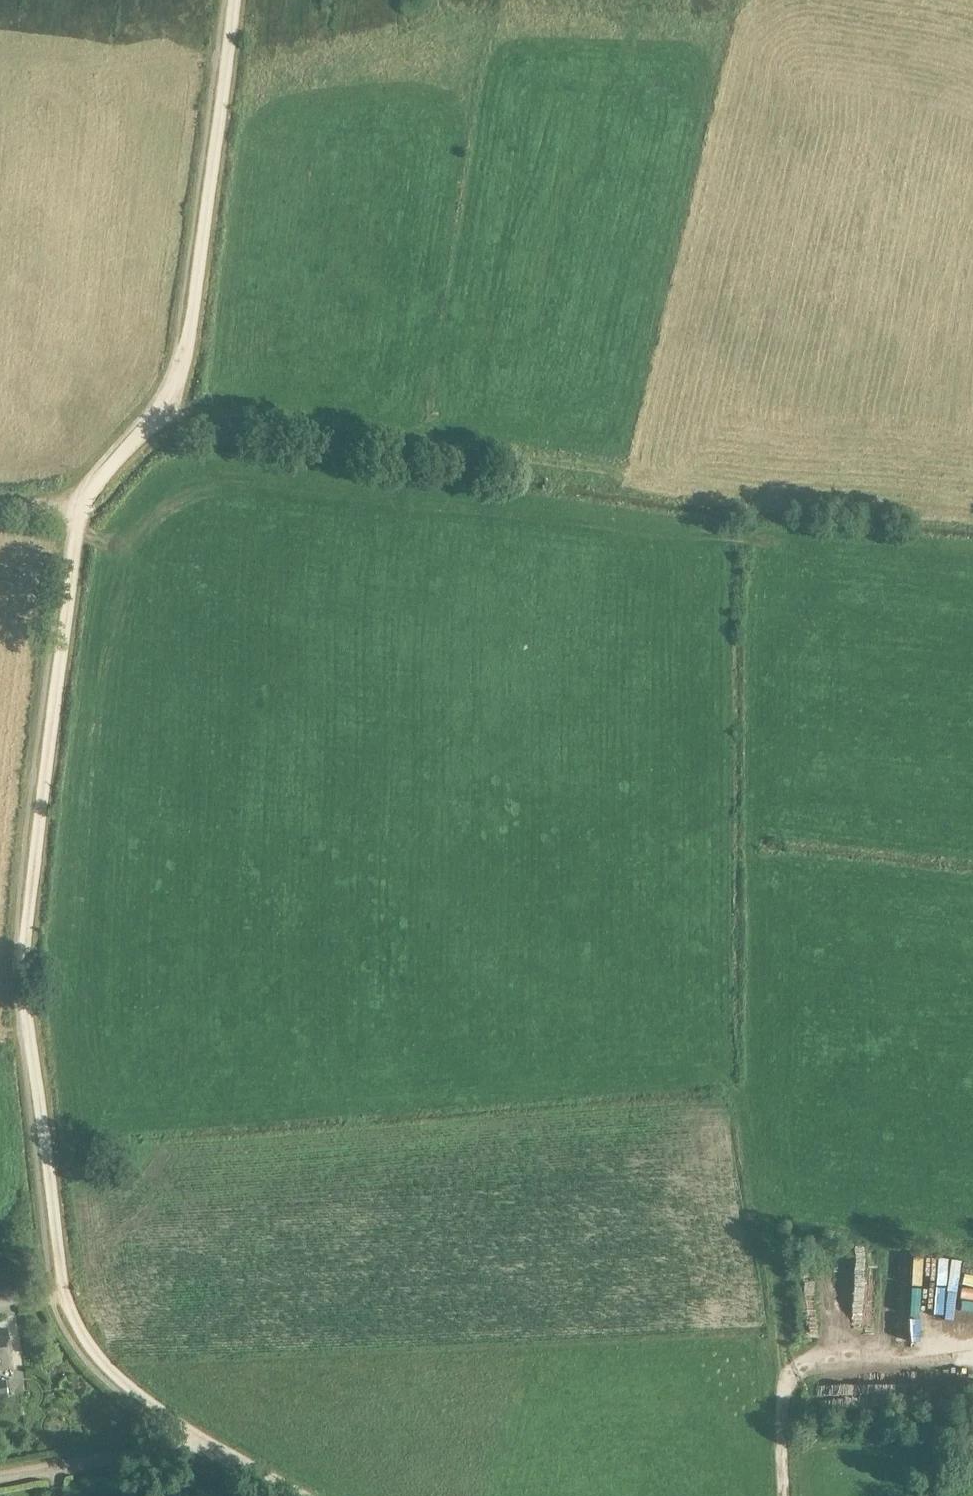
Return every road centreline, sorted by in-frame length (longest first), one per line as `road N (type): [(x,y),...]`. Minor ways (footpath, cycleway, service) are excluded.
road 1 (track): [(295,1495),(194,1442),(96,1357),(62,1297),(22,964),(81,511)]
road 2 (track): [(81,511),(171,405),(244,0)]
road 3 (unclassified): [(194,1442),(0,1479)]
road 4 (track): [(864,1361),(820,1365),(791,1379),(781,1396),(787,1495)]

